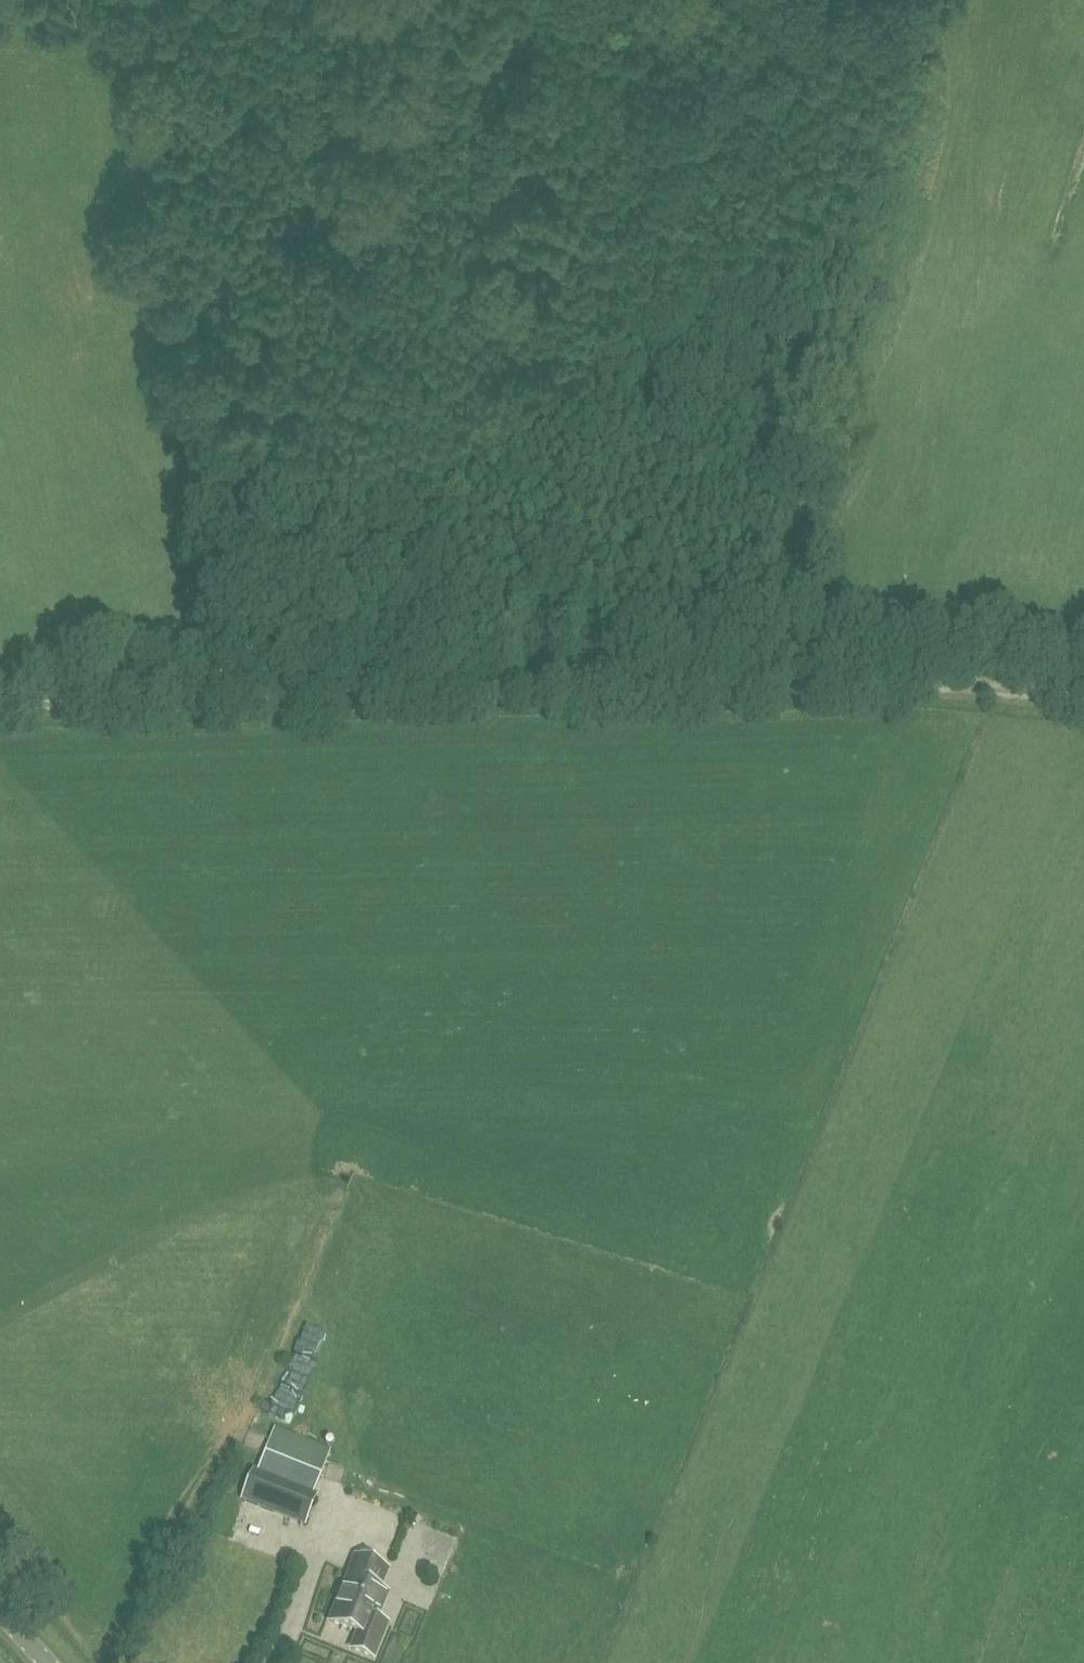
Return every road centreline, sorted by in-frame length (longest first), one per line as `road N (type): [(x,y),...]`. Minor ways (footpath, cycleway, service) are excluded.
road 1 (track): [(0,702),(927,683),(1083,702)]

